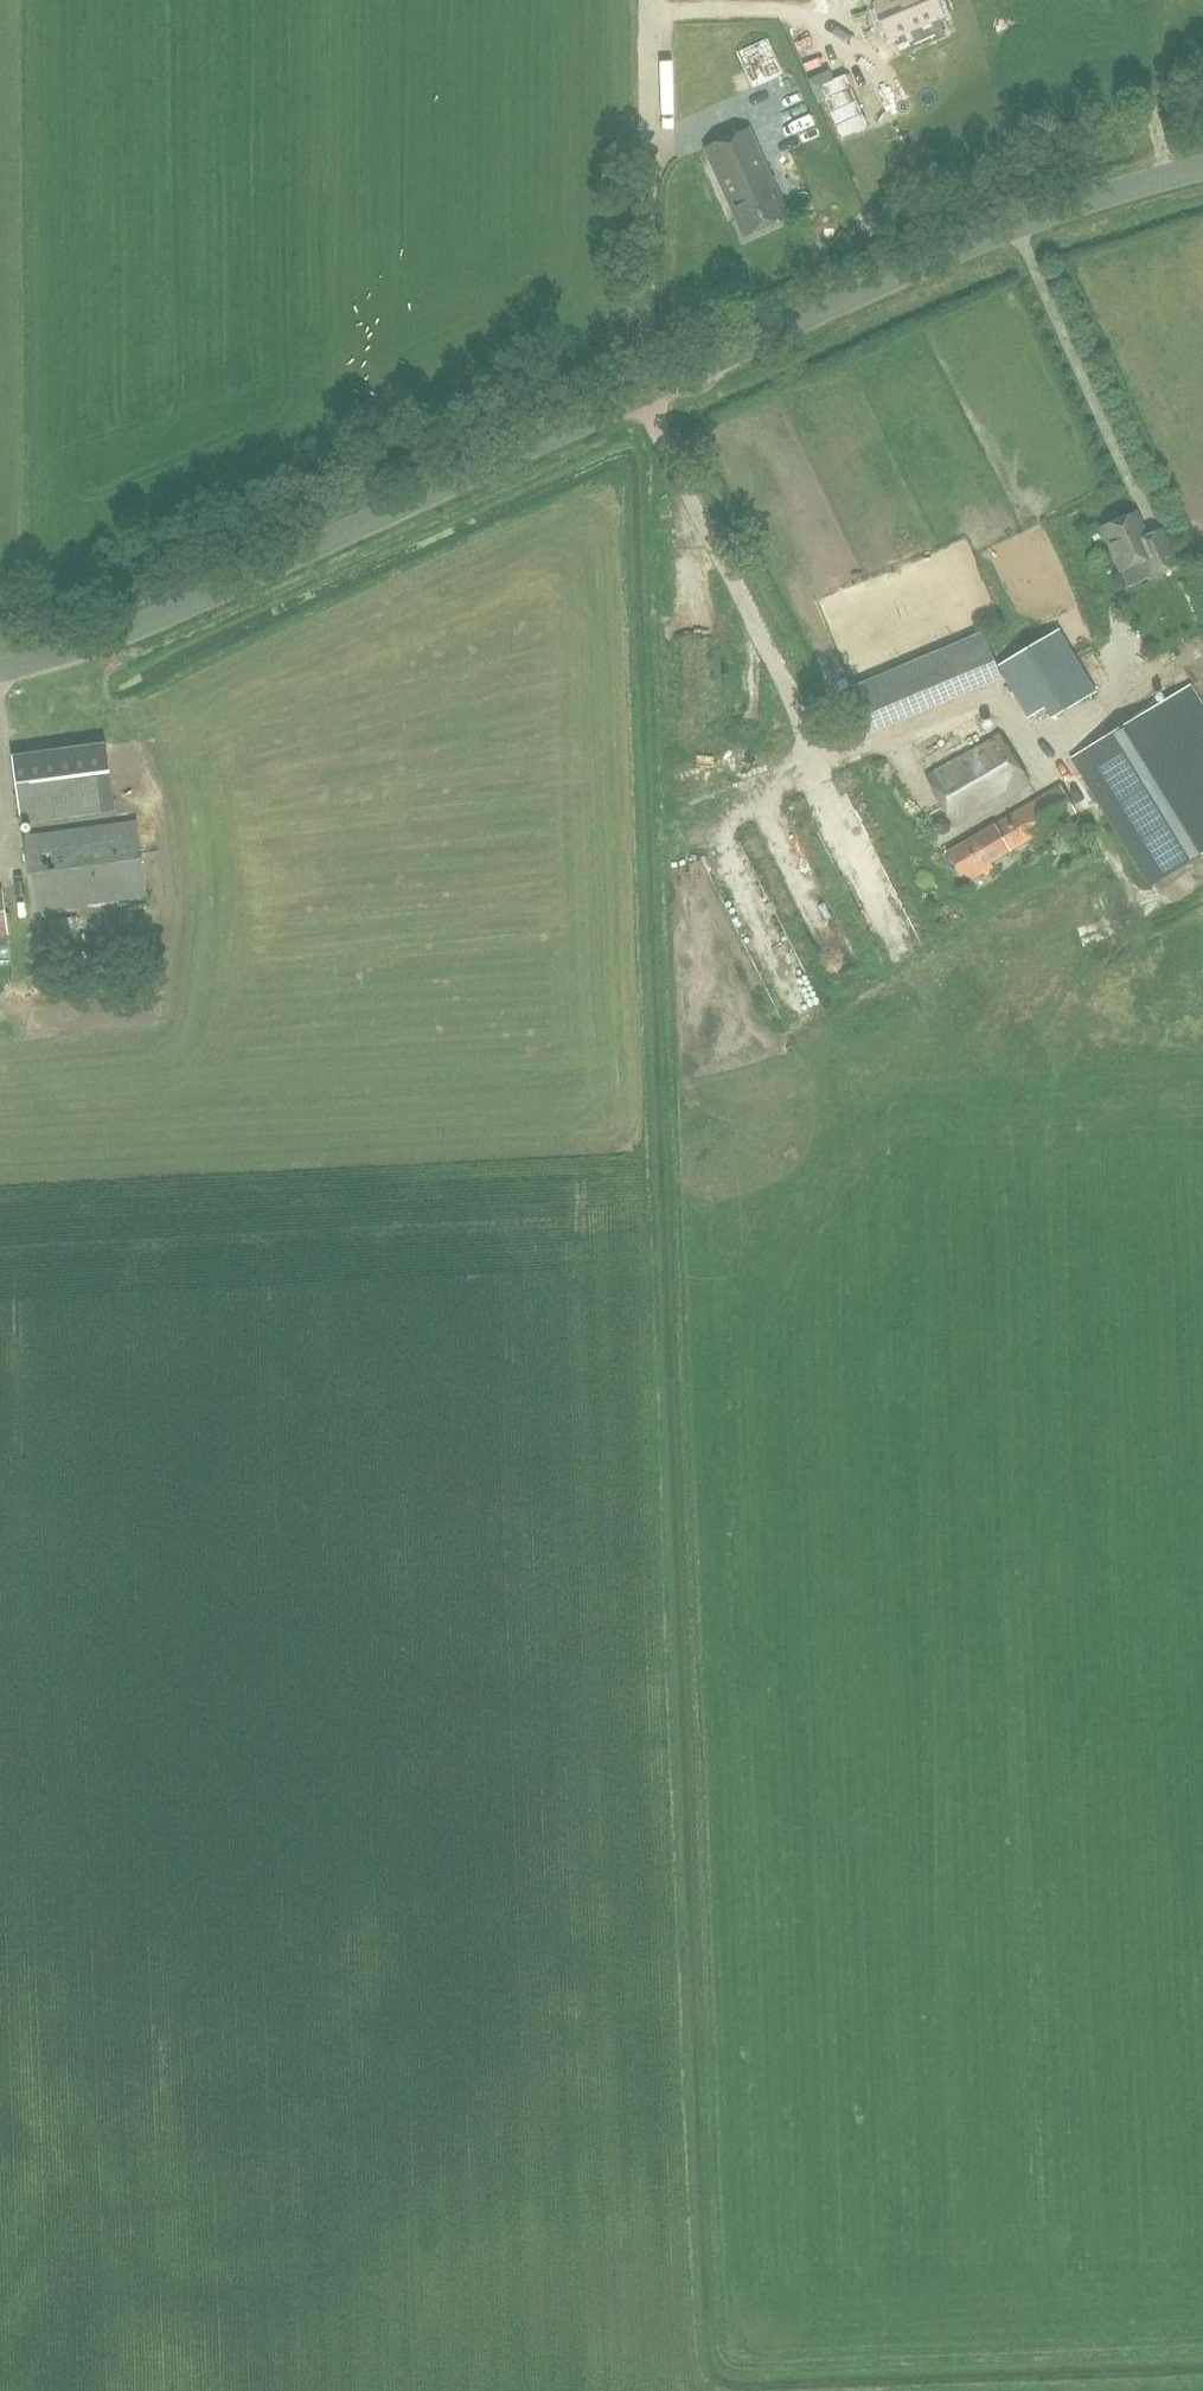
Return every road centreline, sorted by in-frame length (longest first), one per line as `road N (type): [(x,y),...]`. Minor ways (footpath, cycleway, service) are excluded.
road 1 (unclassified): [(1202,171),(1016,226),(250,583),(0,676)]

